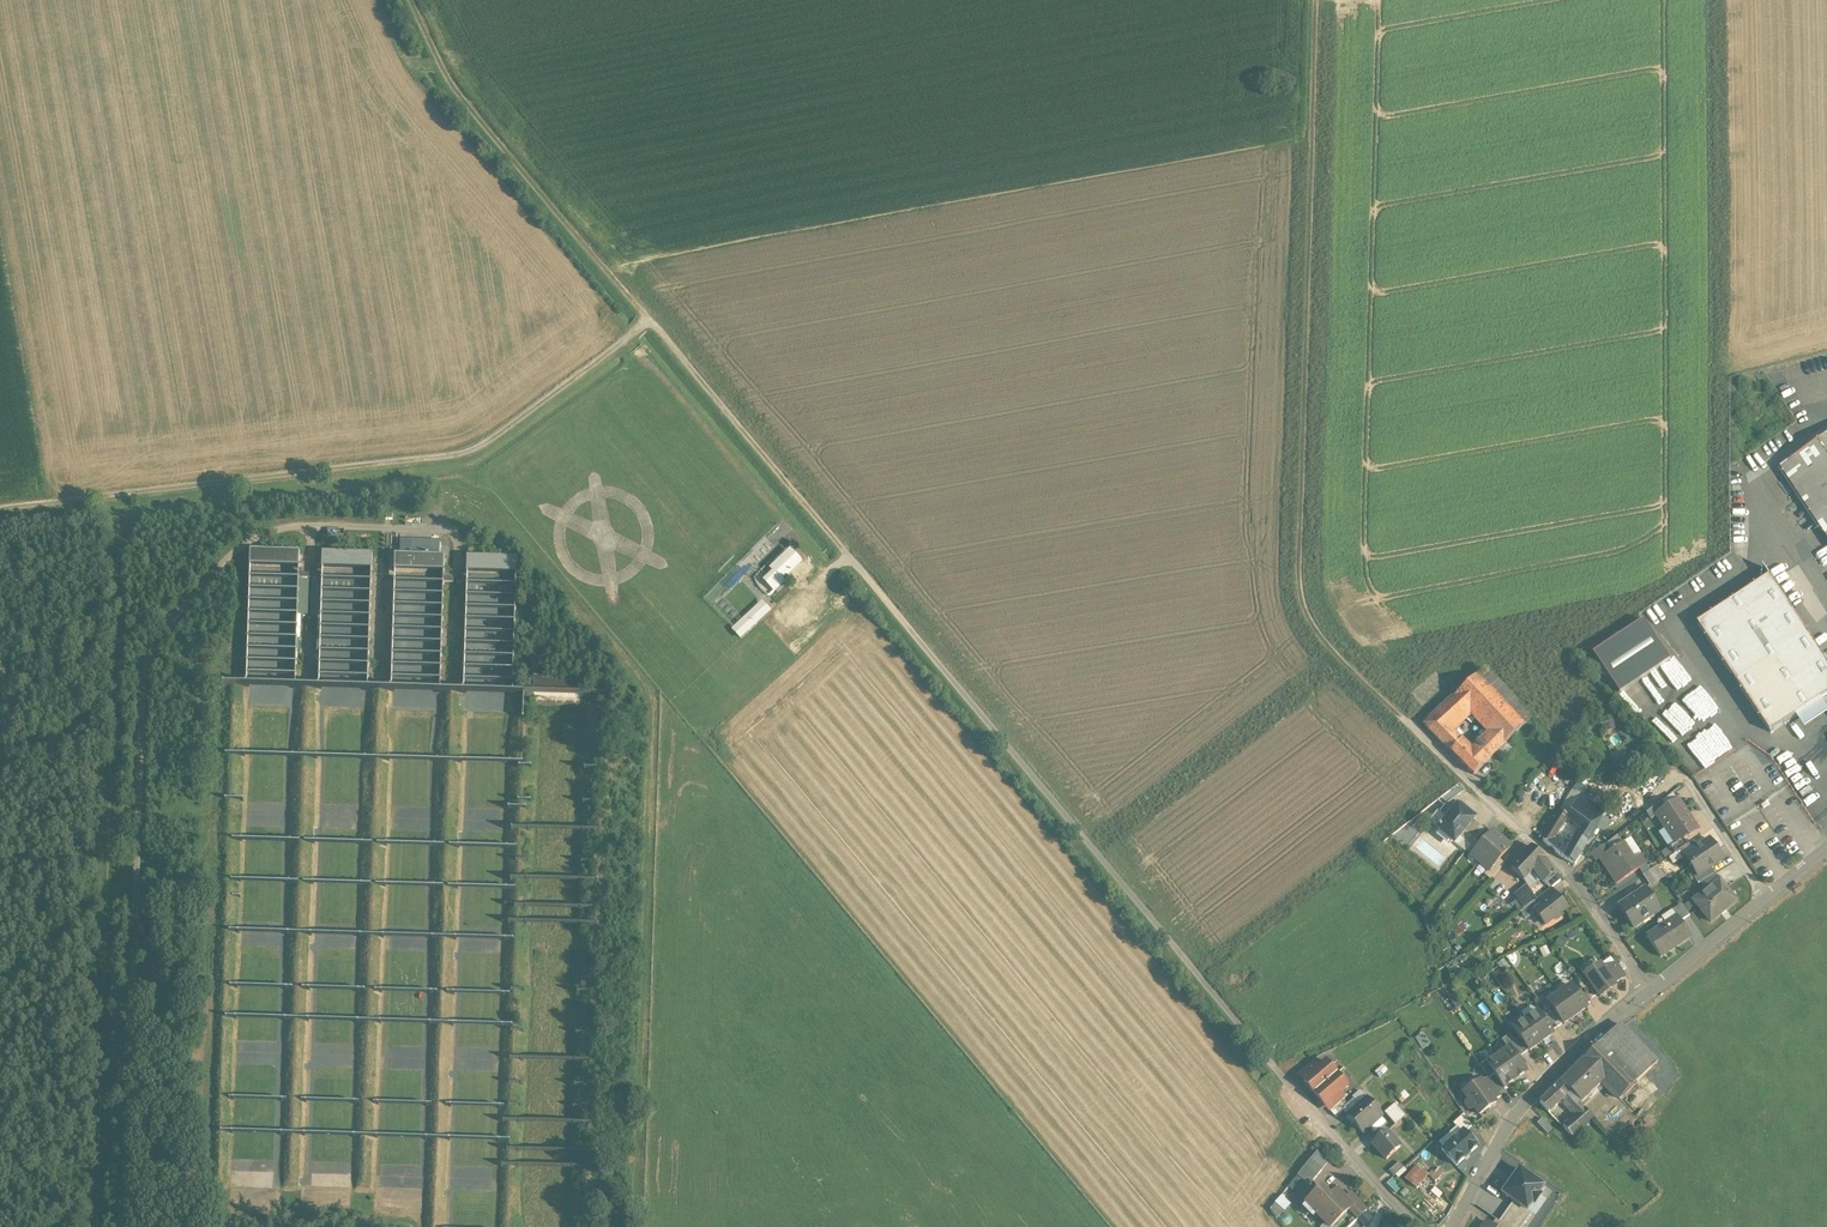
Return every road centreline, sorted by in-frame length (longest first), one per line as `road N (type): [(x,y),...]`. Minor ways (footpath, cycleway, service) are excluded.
road 1 (track): [(0,509),(467,454),(649,320),(846,553)]
road 2 (track): [(1411,729),(1321,640),(1300,594),(1316,0)]
road 3 (track): [(649,320),(449,81),(411,0)]
road 4 (residential): [(1648,995),(1570,874),(1411,729)]
road 5 (residential): [(1453,1226),(1525,1106),(1614,1017),(1648,995)]
road 6 (residential): [(1648,995),(1766,897)]
road 7 (residential): [(1766,897),(1690,789)]

